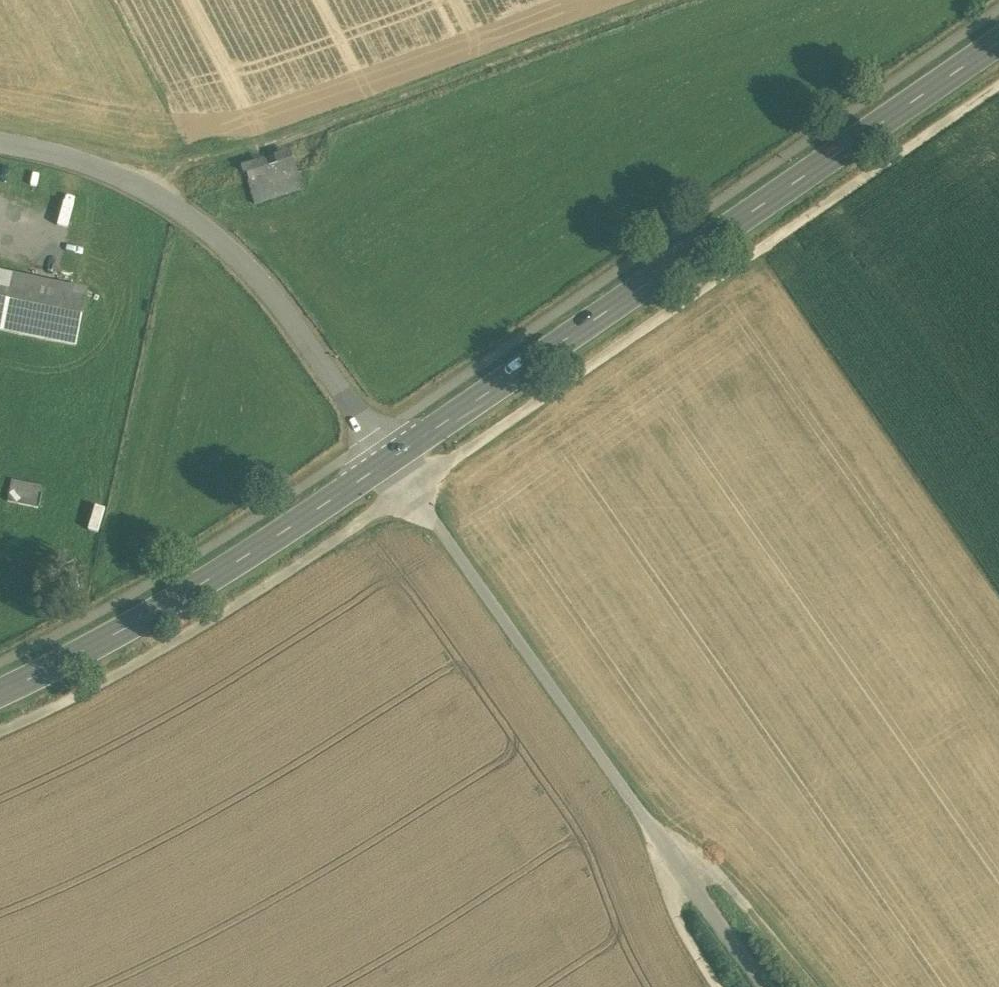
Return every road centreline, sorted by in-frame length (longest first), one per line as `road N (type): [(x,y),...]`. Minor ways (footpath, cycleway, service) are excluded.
road 1 (secondary): [(998,42),(390,458)]
road 2 (track): [(998,85),(413,487)]
road 3 (track): [(390,458),(772,986)]
road 4 (track): [(659,0),(146,192)]
road 5 (residential): [(0,145),(91,164),(209,229),(267,284),(390,458)]
road 6 (track): [(0,730),(188,637),(413,487)]
road 7 (secondary): [(390,458),(155,613),(0,693)]
road 8 (track): [(823,986),(738,883),(713,873),(686,891),(694,931),(729,986)]

